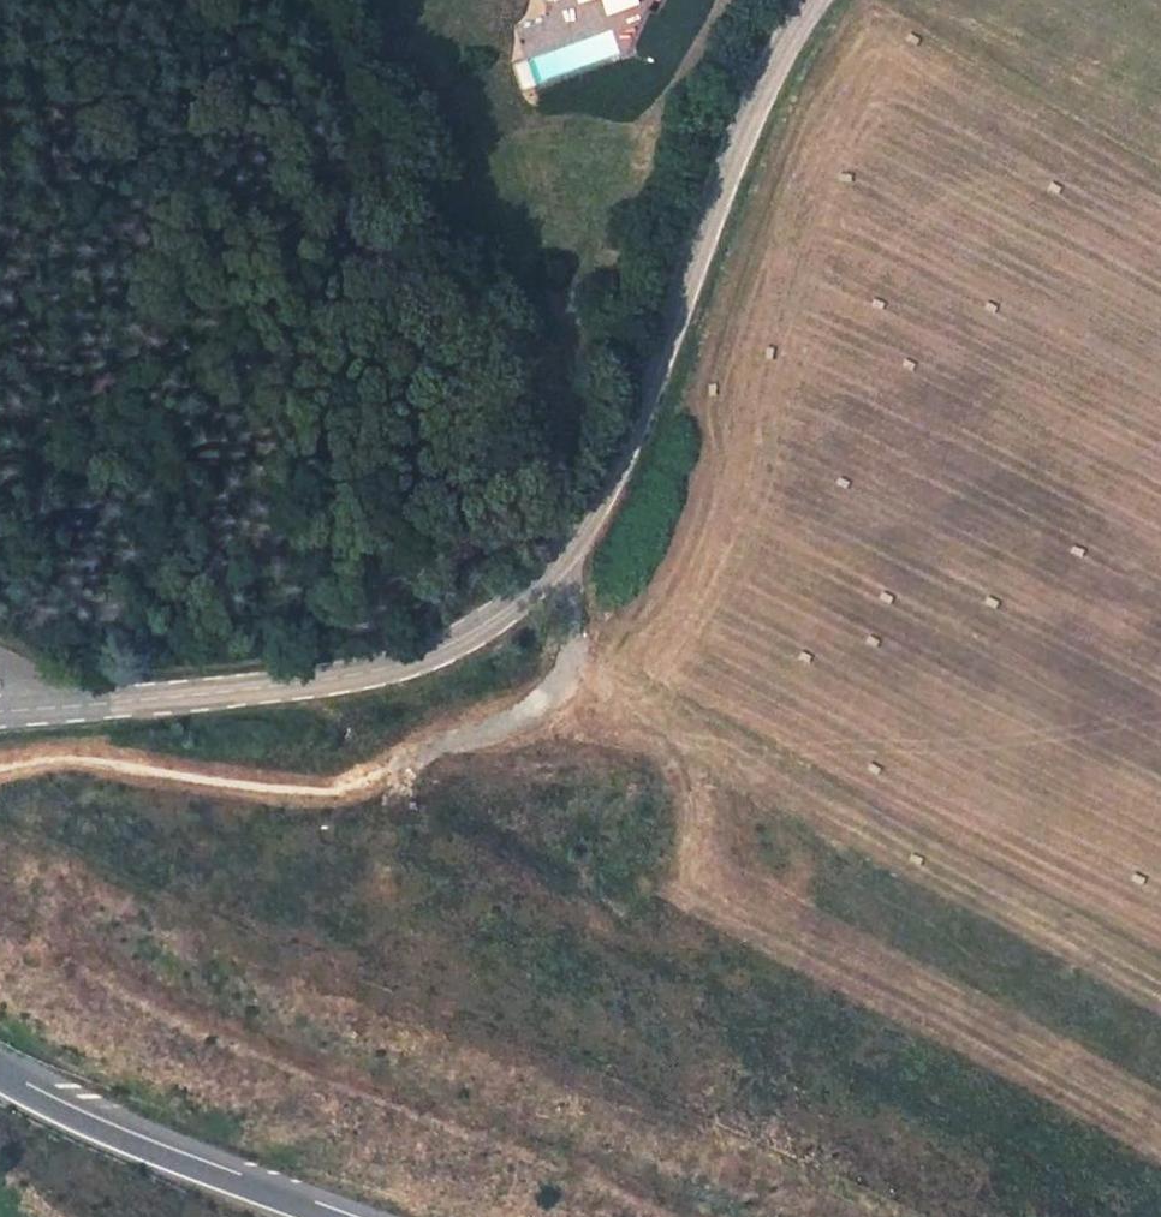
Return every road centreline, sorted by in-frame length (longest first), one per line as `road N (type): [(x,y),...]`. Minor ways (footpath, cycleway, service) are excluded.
road 1 (unclassified): [(803,0),(605,497),(542,567),(468,628),(402,664),(67,712)]
road 2 (motorway): [(326,1216),(121,1140),(0,1080)]

